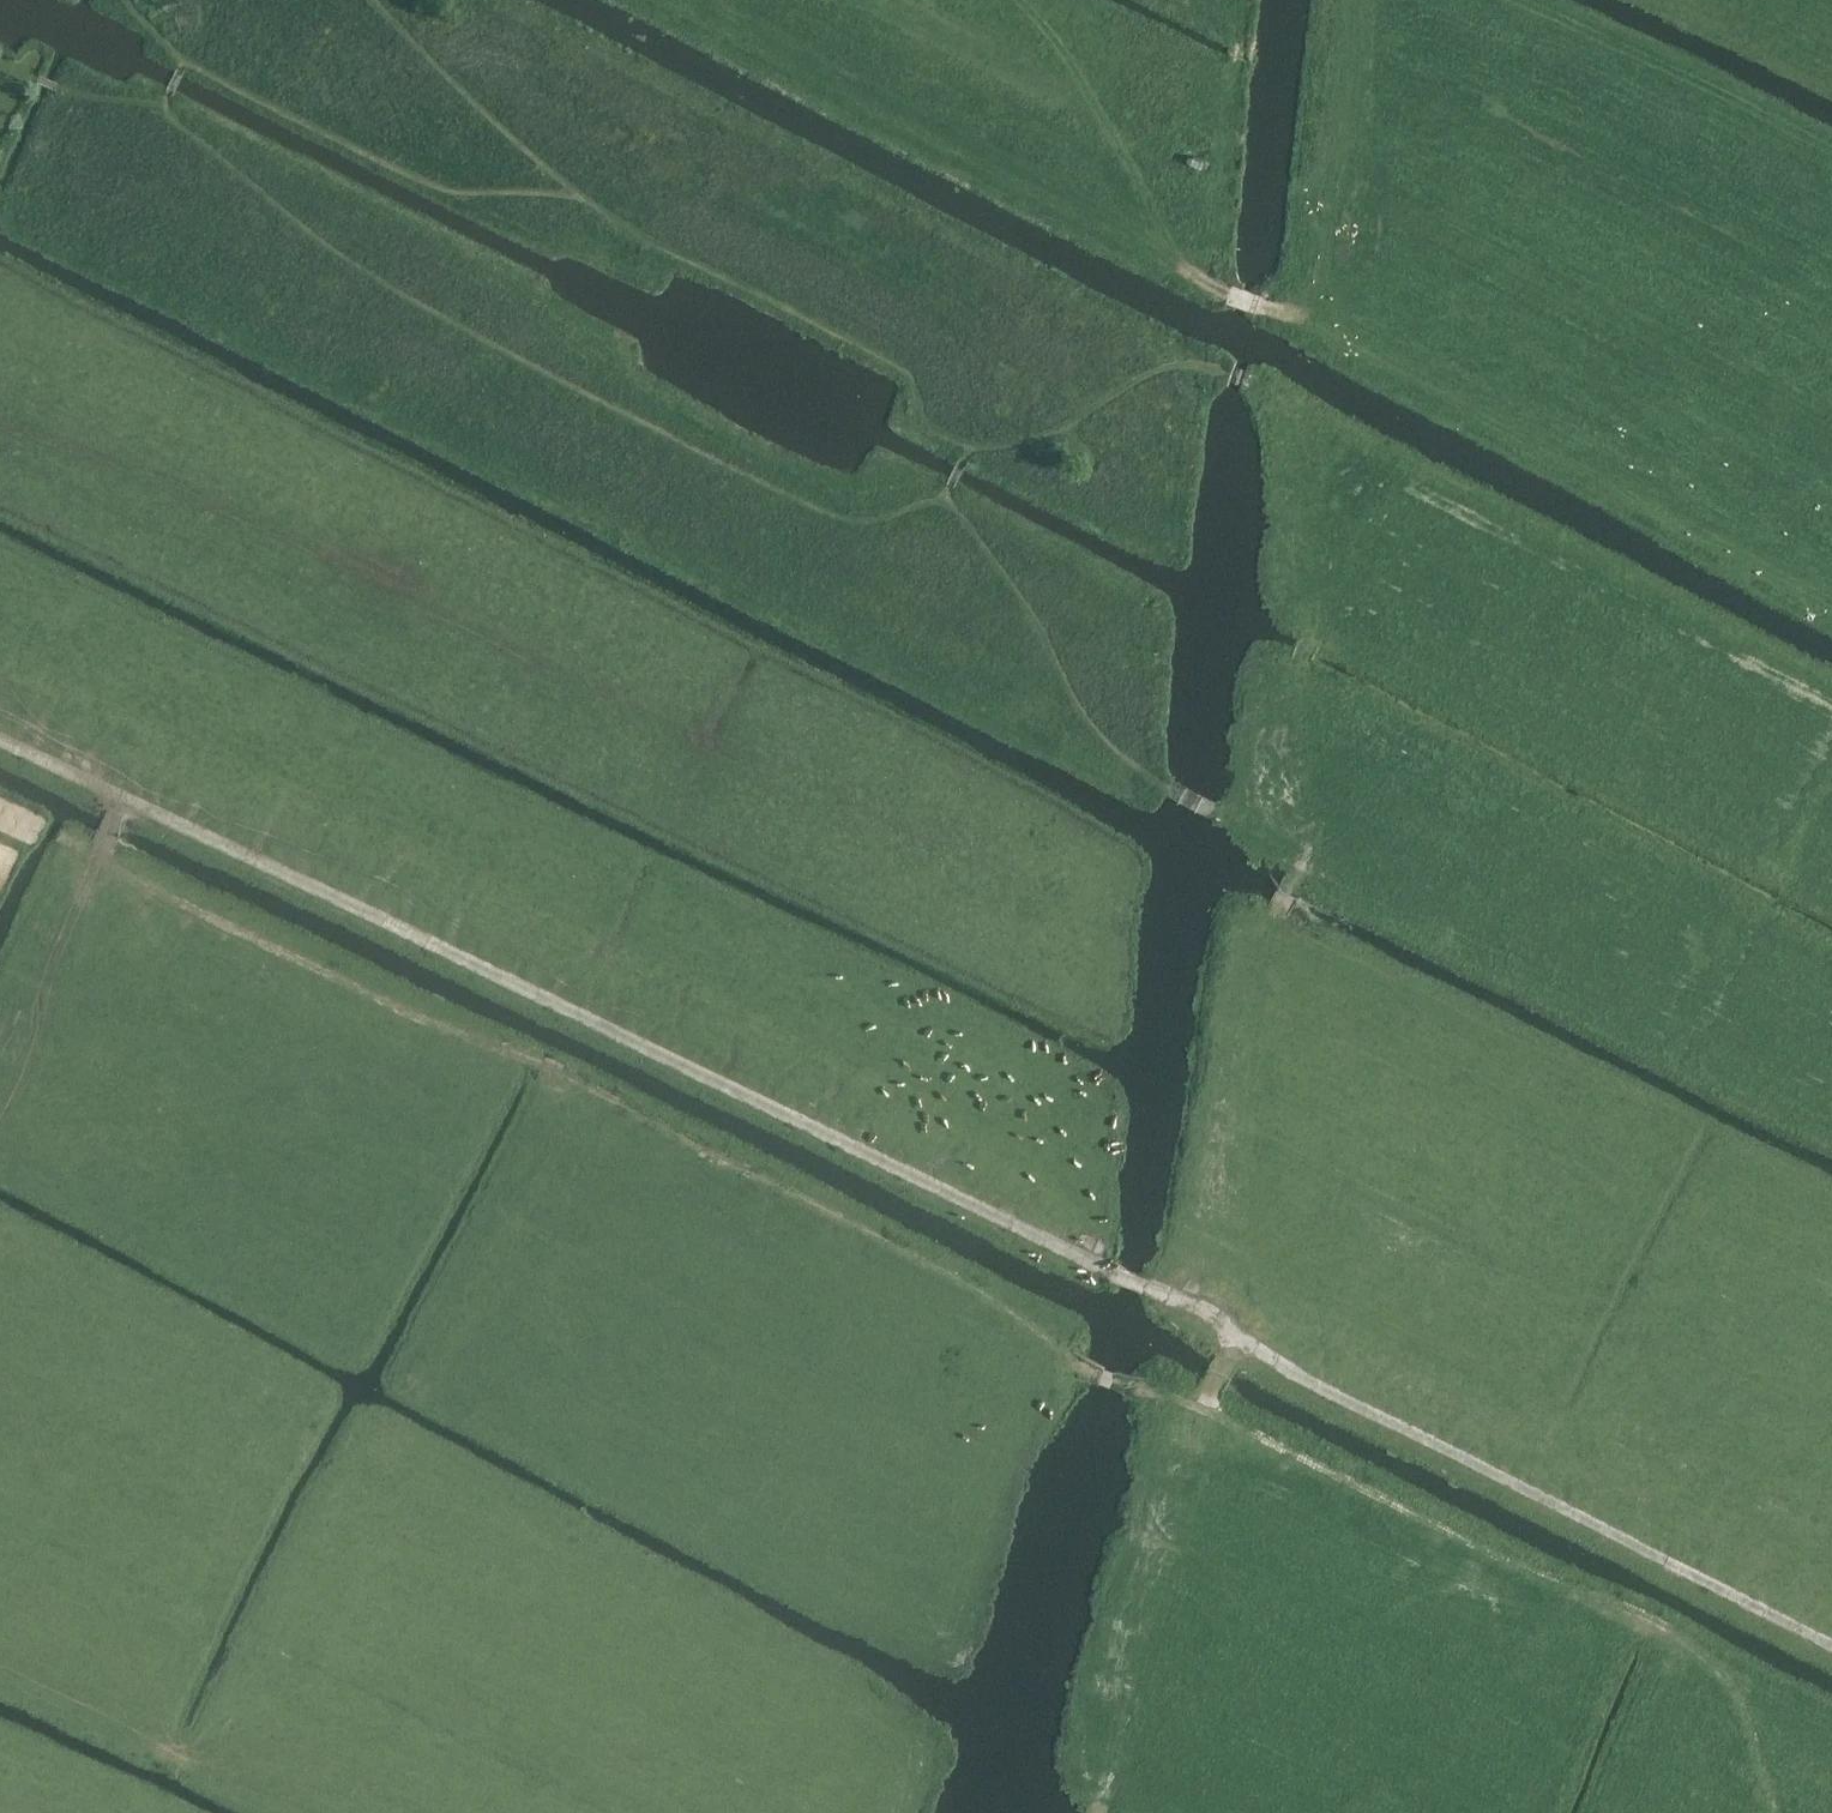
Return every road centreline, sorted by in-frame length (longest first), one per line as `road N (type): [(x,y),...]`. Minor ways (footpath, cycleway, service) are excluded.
road 1 (track): [(1242,1341),(1216,1313),(1107,1271),(444,944),(0,738)]
road 2 (track): [(1204,1403),(1242,1341),(1831,1645)]

